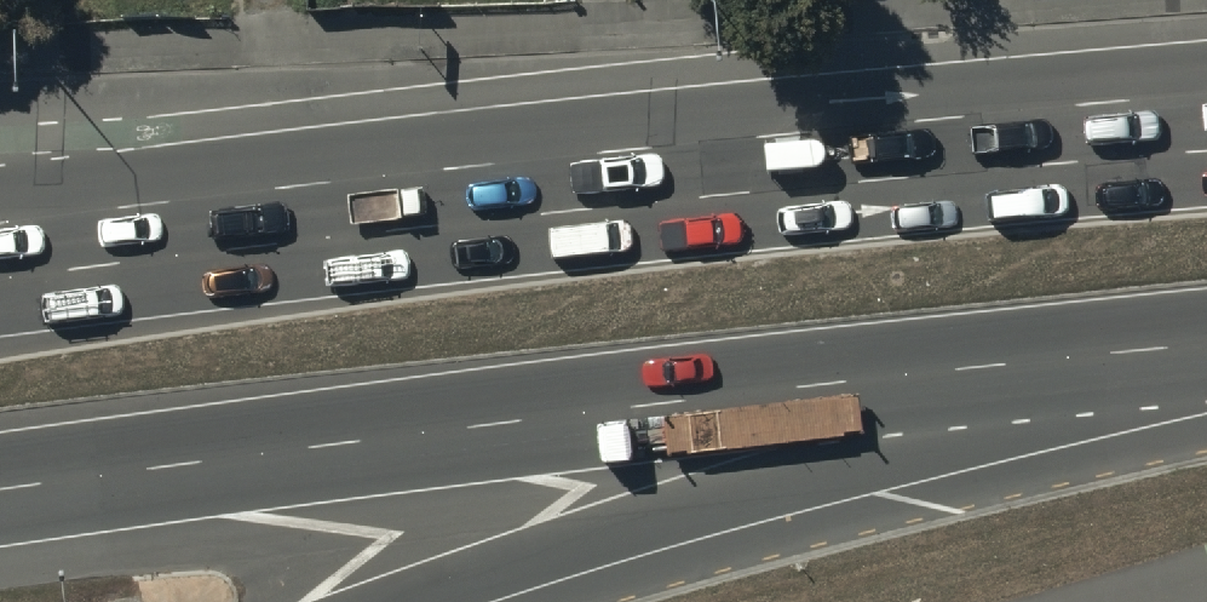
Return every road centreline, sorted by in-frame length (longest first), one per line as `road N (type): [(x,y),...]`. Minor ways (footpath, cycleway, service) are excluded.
road 1 (motorway): [(1109,353),(0,486)]
road 2 (motorway): [(0,279),(750,162)]
road 3 (trunk): [(0,194),(750,162)]
road 4 (trunk): [(1109,353),(860,456),(405,601)]
road 5 (trunk): [(750,162),(1206,122)]

